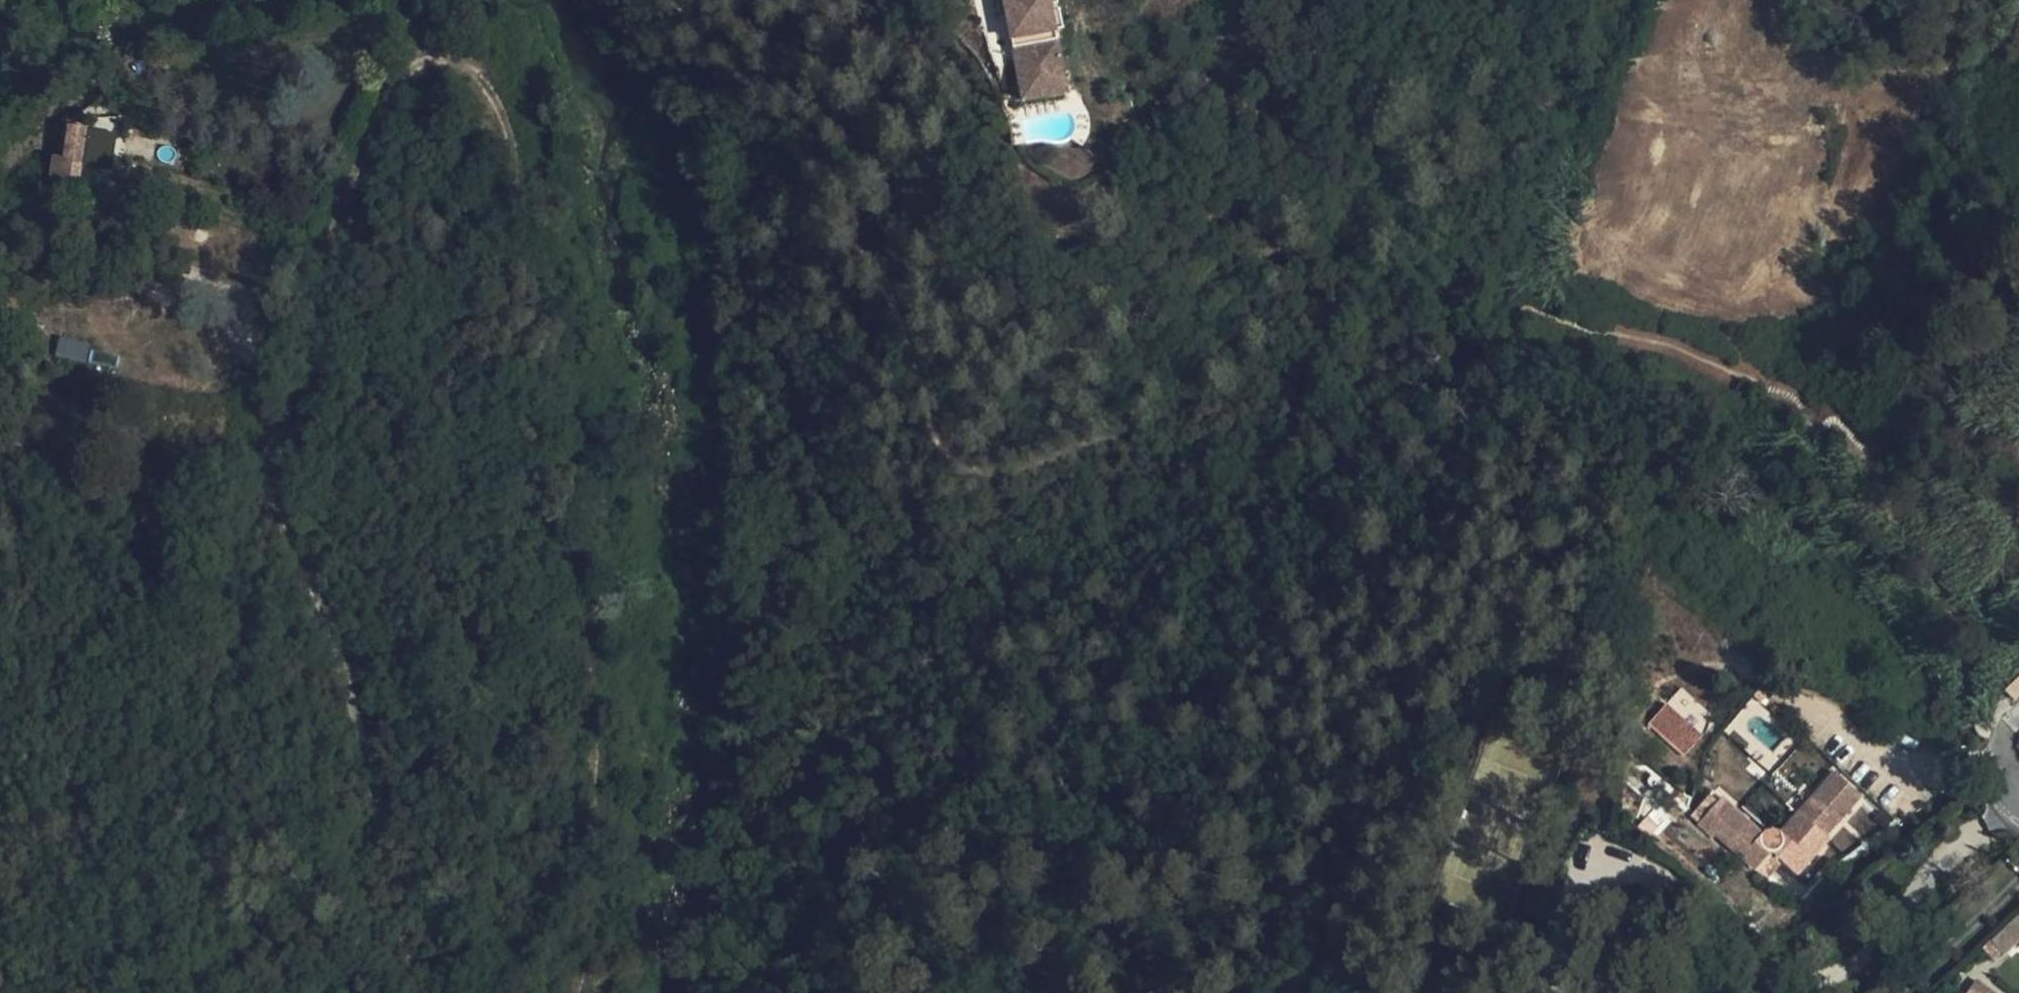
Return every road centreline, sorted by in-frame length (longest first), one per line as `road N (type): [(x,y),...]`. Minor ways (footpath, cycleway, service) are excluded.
road 1 (track): [(426,992),(347,659),(264,497),(402,117),(427,81),(468,78),(506,117),(528,163),(561,439),(559,534),(588,614),(605,750),(598,992)]
road 2 (track): [(66,125),(9,204),(11,245),(251,302),(226,355),(295,409)]

